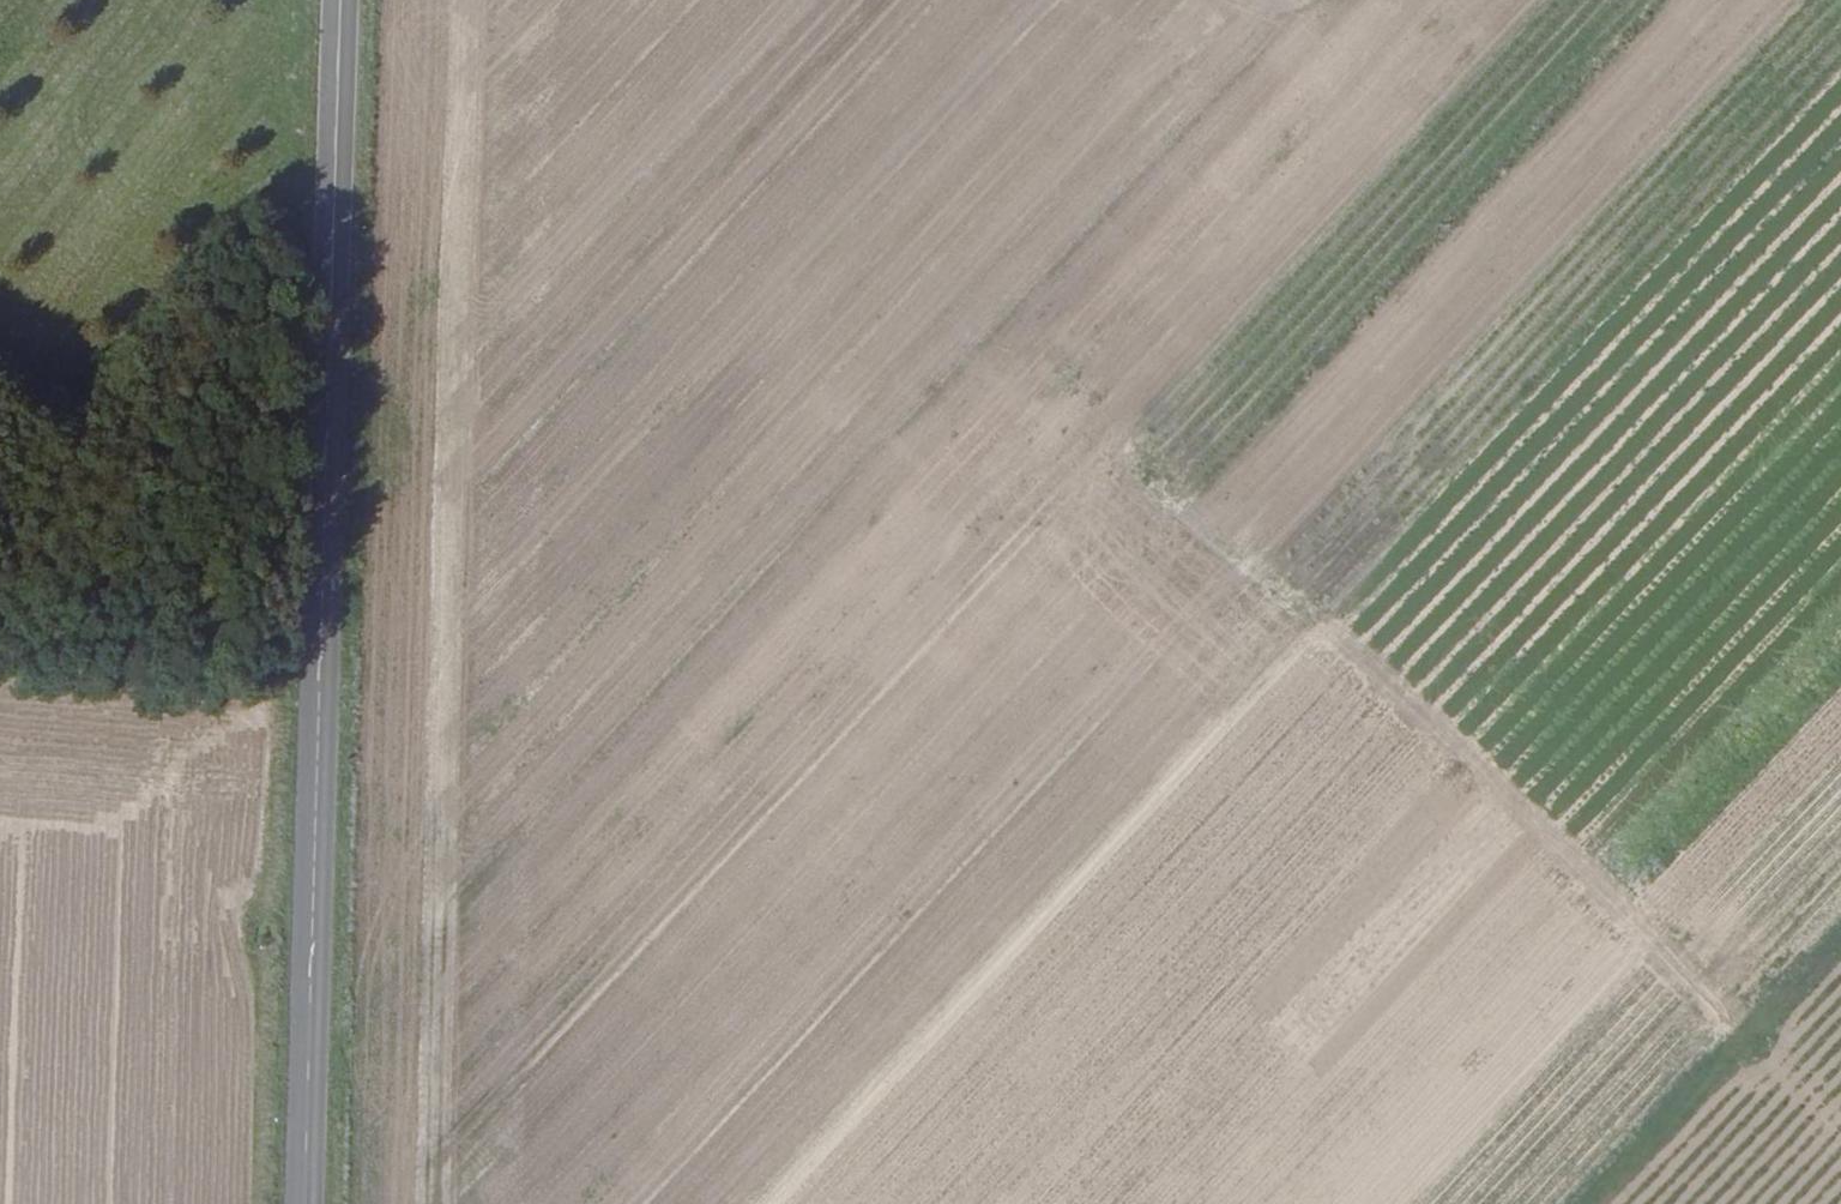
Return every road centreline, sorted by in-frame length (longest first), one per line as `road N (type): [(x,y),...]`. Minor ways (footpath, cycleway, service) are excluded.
road 1 (tertiary): [(302,1203),(339,0)]

